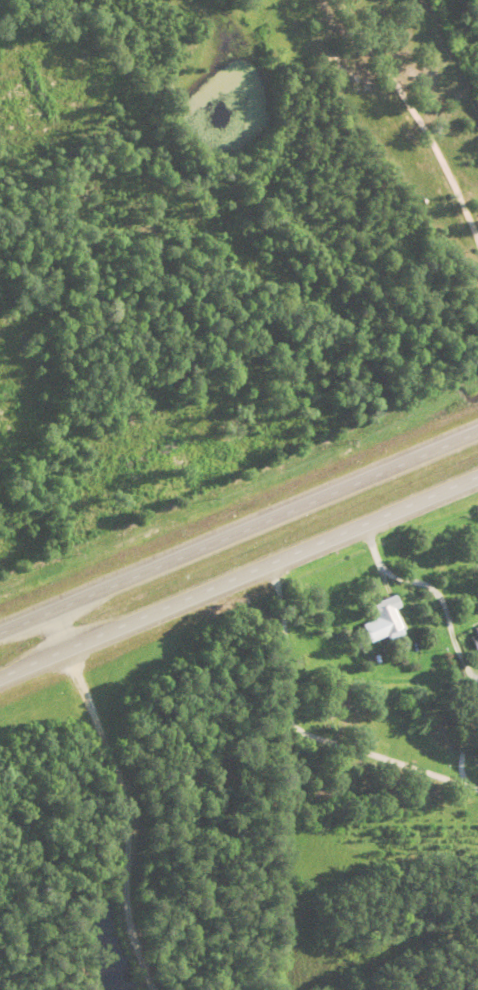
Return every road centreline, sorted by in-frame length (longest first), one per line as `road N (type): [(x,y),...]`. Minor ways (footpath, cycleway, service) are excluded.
road 1 (primary): [(0,675),(477,471)]
road 2 (primary): [(477,427),(0,627)]
road 3 (residential): [(477,241),(443,164),(340,0)]

